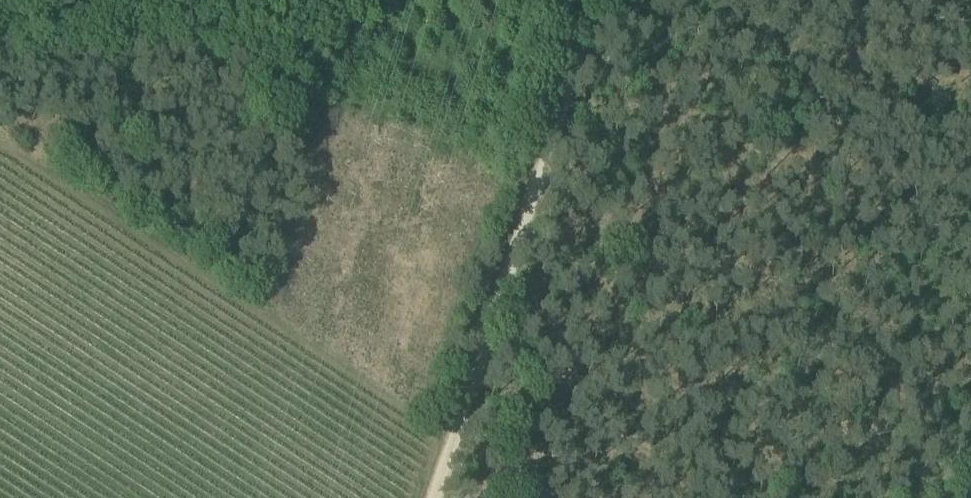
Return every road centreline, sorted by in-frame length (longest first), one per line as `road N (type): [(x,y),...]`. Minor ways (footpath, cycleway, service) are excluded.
road 1 (track): [(431,497),(587,0)]
road 2 (track): [(670,497),(548,380),(479,339)]

